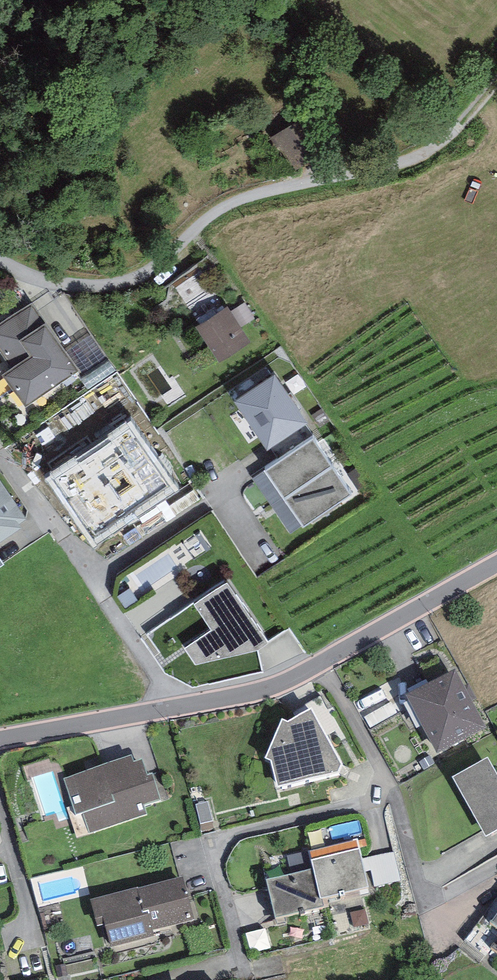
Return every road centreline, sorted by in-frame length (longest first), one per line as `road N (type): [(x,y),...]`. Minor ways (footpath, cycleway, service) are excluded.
road 1 (residential): [(0,734),(289,671),(496,559)]
road 2 (residential): [(0,264),(68,287),(115,284),(147,270),(215,208),(288,189)]
road 3 (track): [(288,189),(409,158),(442,134),(496,71)]

